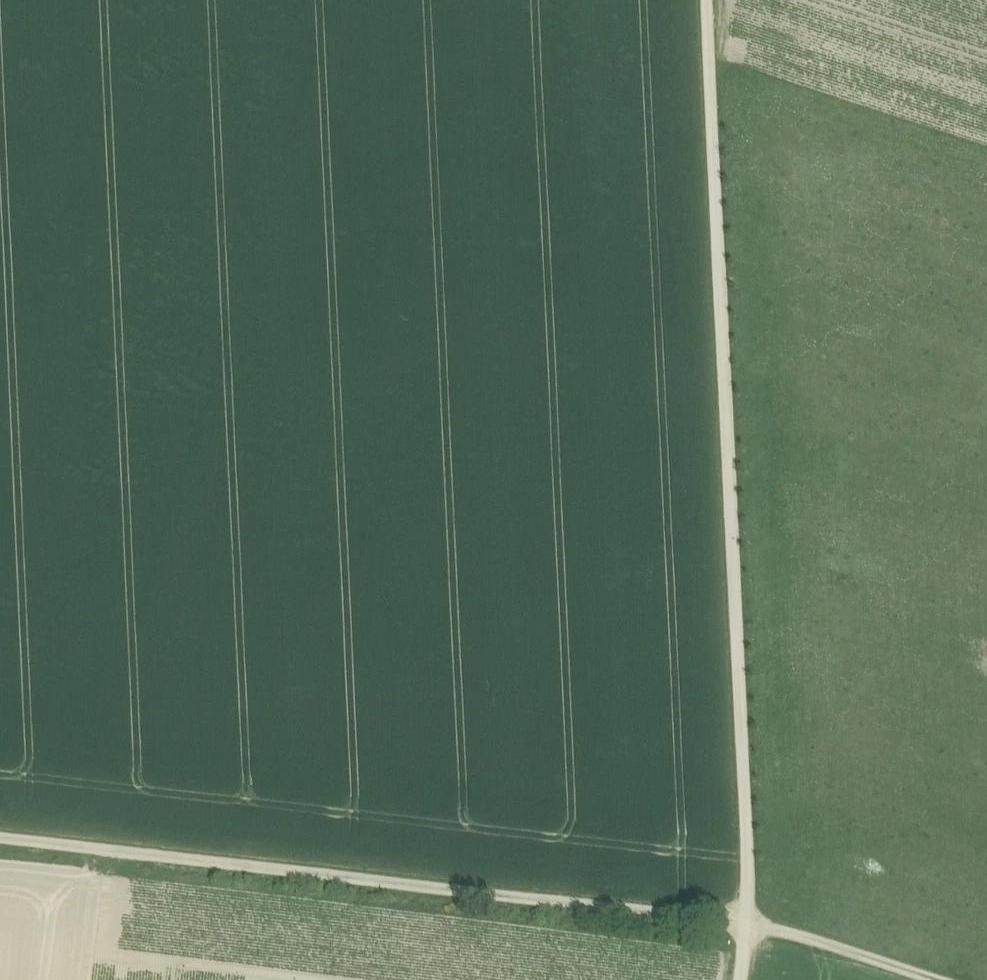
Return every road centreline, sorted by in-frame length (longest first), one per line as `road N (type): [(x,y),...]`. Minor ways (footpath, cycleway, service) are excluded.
road 1 (track): [(707,0),(749,922),(742,979)]
road 2 (track): [(0,836),(749,922),(929,979)]

